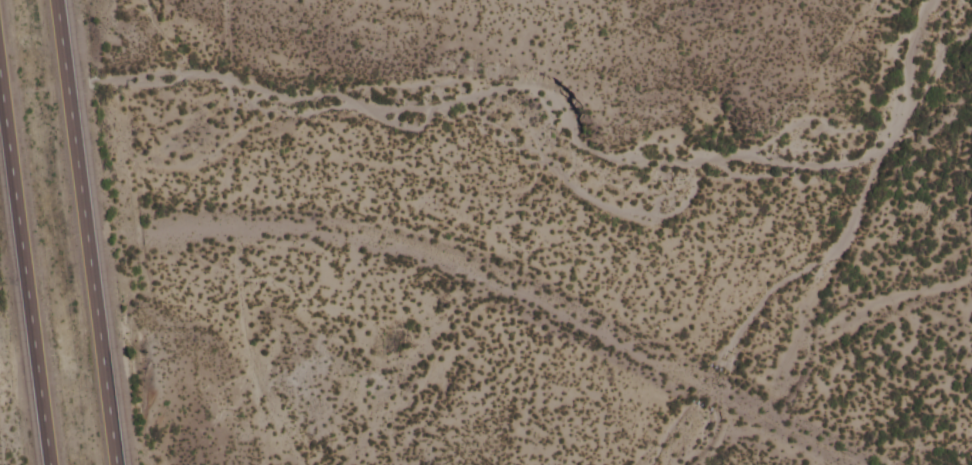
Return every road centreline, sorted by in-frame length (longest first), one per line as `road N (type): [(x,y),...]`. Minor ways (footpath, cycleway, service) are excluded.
road 1 (motorway): [(112,464),(54,0)]
road 2 (motorway): [(0,110),(45,464)]

